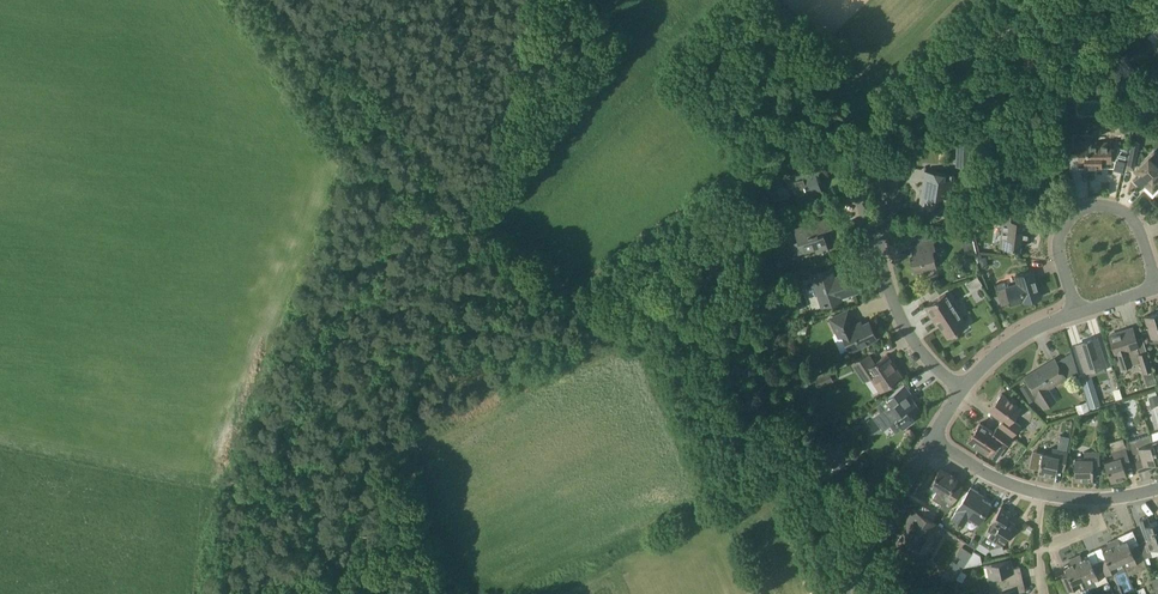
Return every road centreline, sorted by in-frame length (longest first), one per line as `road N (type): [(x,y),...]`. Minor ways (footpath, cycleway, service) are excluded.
road 1 (track): [(838,593),(819,587),(723,374),(593,311),(537,271),(276,0)]
road 2 (residential): [(1157,286),(1136,227),(1109,209),(1085,206),(1069,217),(1060,246),(1073,313)]
road 3 (residential): [(959,396),(890,304),(877,240)]
road 4 (residential): [(844,593),(928,439)]
road 5 (residential): [(877,240),(889,186),(873,168),(860,171),(854,192),(866,229)]
road 6 (residential): [(959,396),(1004,351),(1073,313)]
road 7 (residential): [(1040,494),(982,474),(928,439)]

